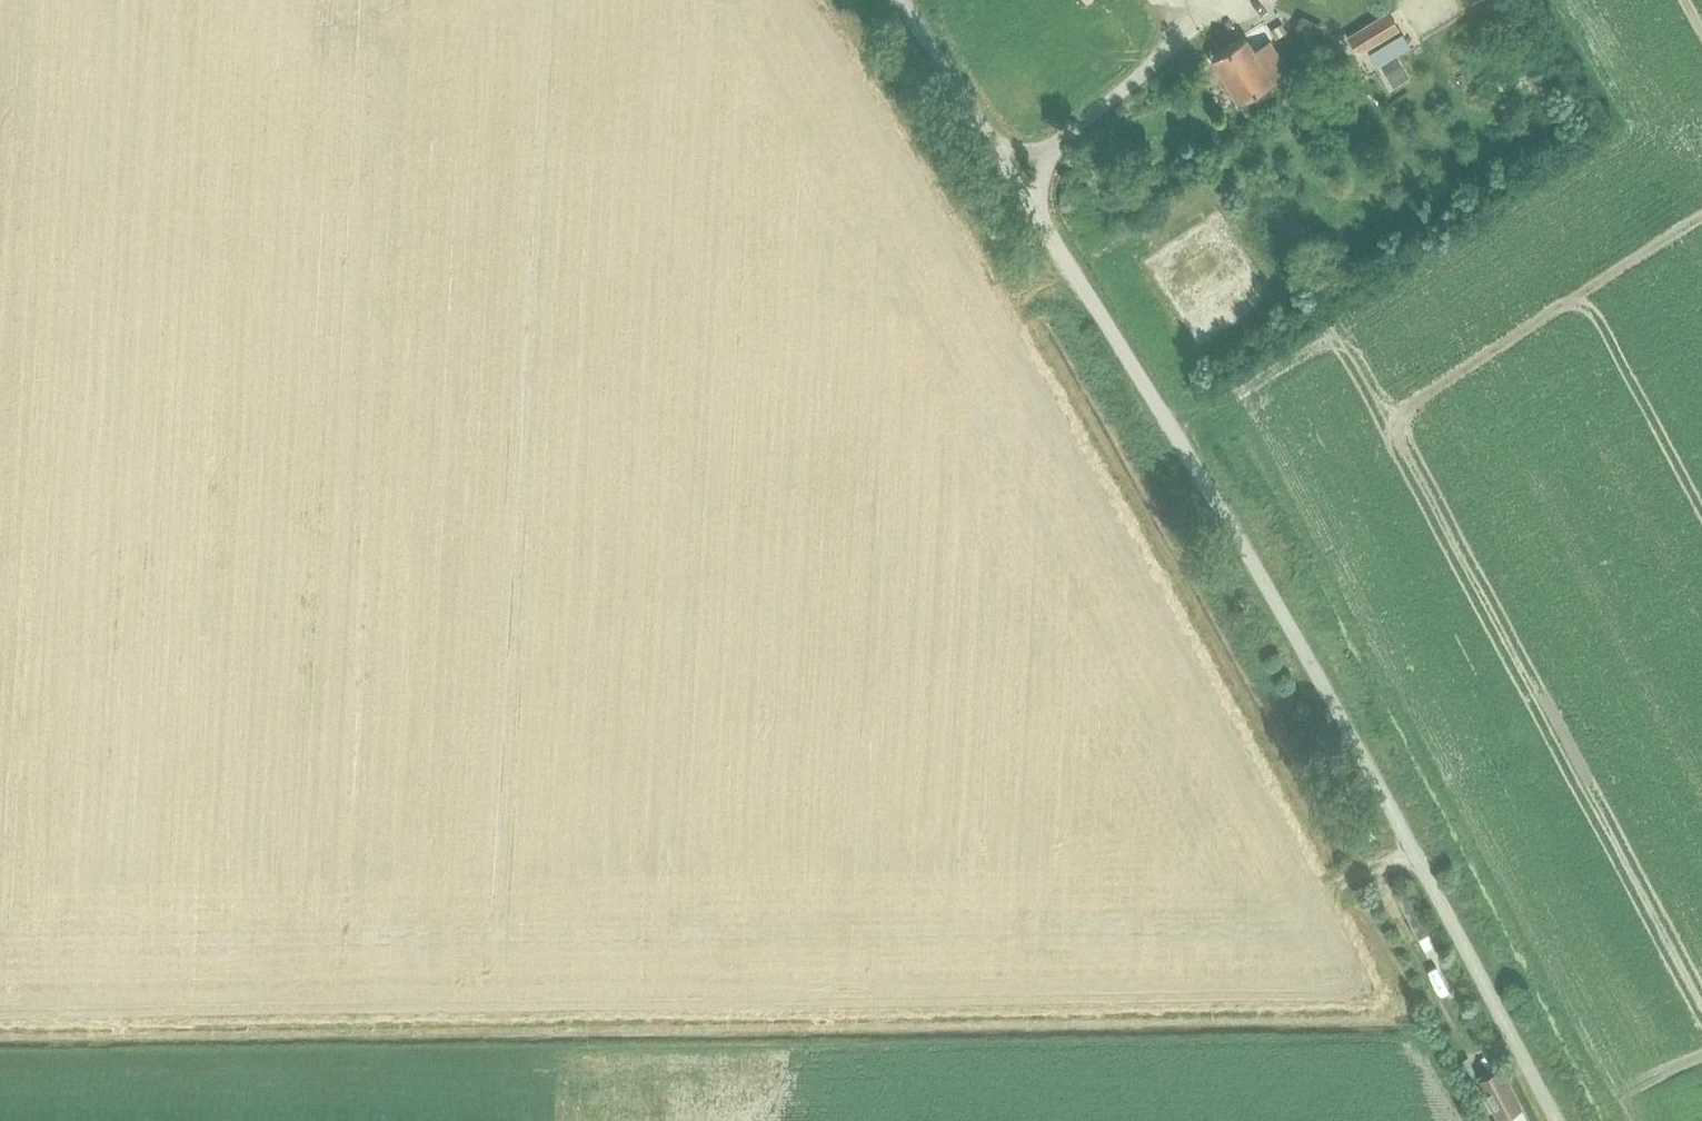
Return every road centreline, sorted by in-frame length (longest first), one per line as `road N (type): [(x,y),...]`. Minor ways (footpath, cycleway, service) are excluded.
road 1 (unclassified): [(1556,1120),(1342,716),(1166,417),(900,0)]

